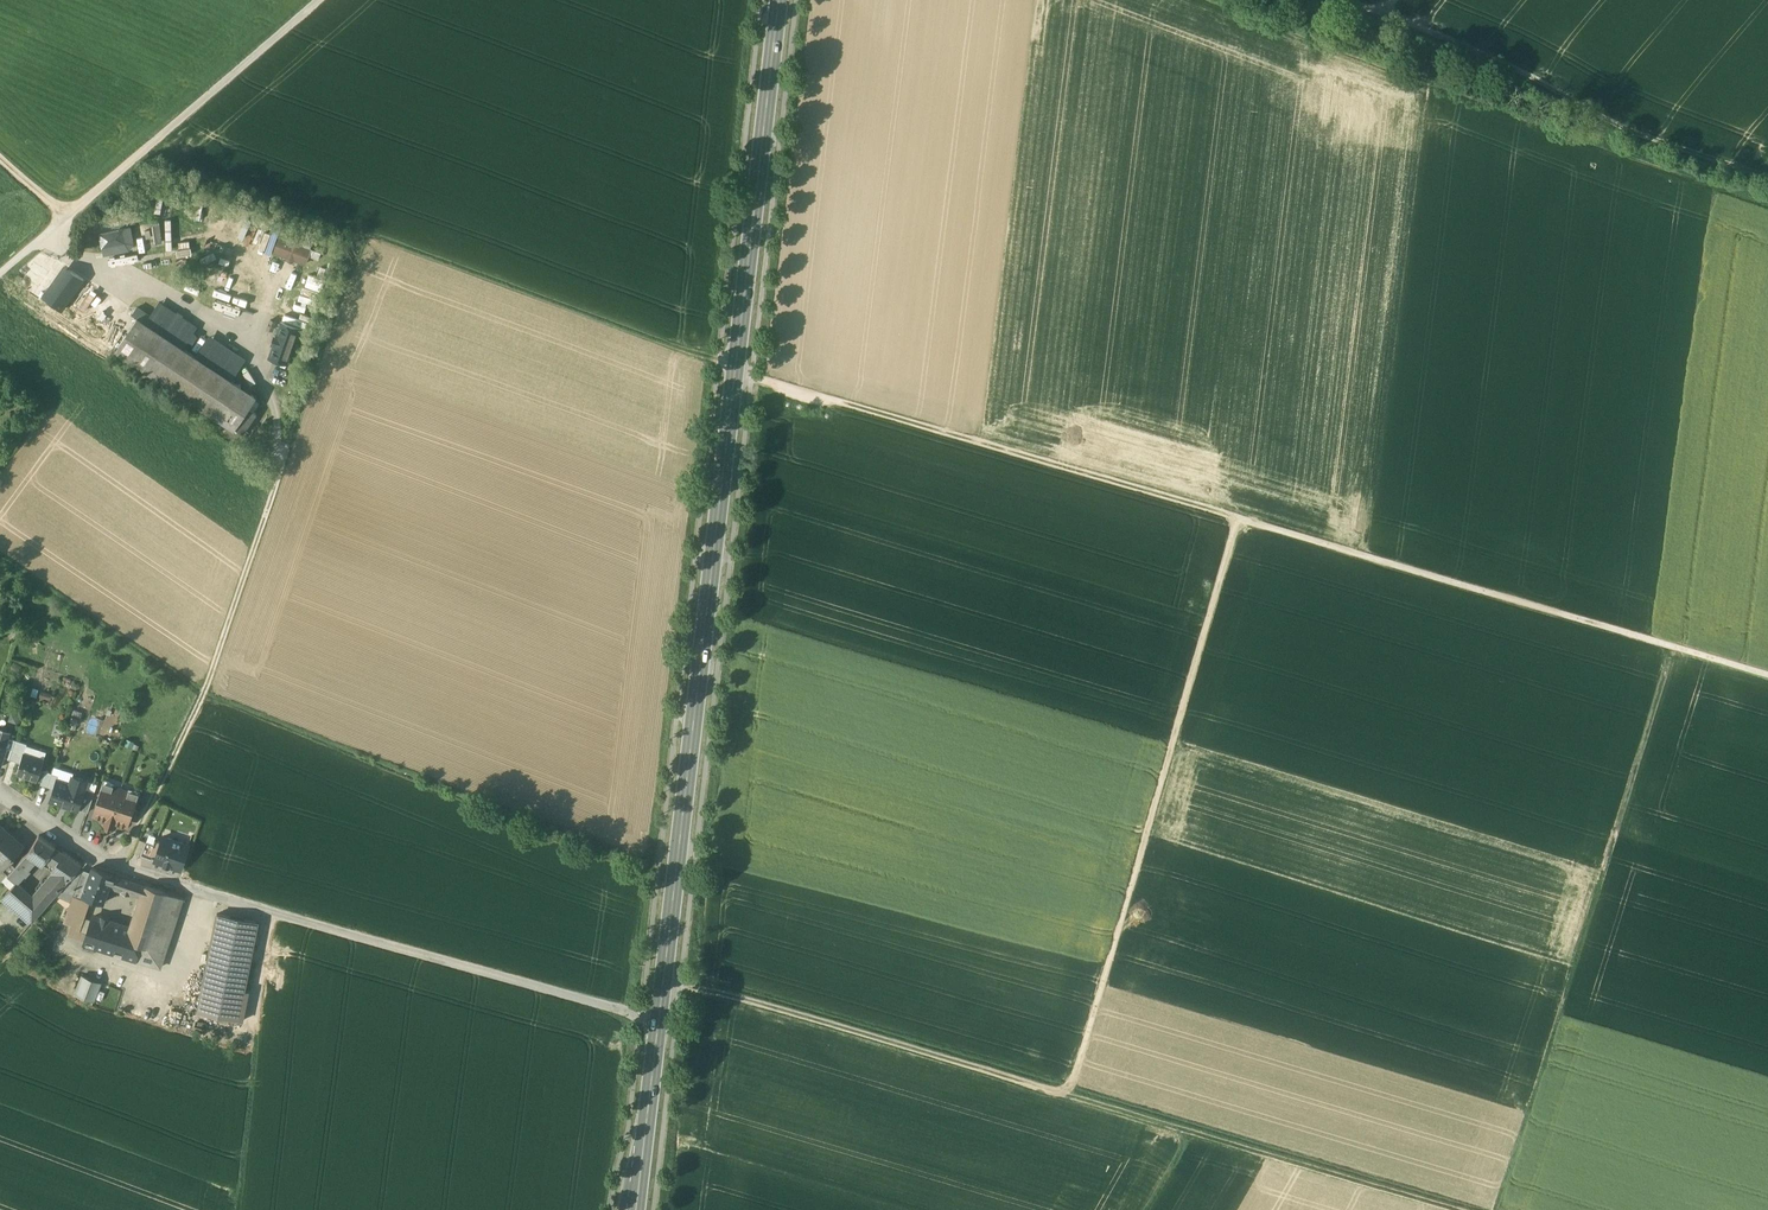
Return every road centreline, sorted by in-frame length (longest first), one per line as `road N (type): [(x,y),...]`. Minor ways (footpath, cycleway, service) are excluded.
road 1 (primary): [(659,1017),(779,0)]
road 2 (track): [(735,369),(145,150)]
road 3 (track): [(1248,523),(1163,816),(1068,1094)]
road 4 (track): [(1214,0),(1645,171),(1767,205)]
road 5 (track): [(1499,1209),(1669,646)]
road 6 (track): [(1248,523),(1767,675)]
road 7 (track): [(735,369),(1248,523)]
road 8 (track): [(1068,1094),(724,993),(663,985)]
road 9 (track): [(0,271),(319,0)]
road 10 (track): [(1386,12),(1482,50),(1661,144),(1767,176)]
road 11 (track): [(1464,1209),(1068,1094)]
road 12 (track): [(118,865),(203,698),(273,485)]
road 13 (unclassified): [(271,911),(659,1017)]
road 14 (track): [(273,485),(287,449),(281,405),(240,339),(165,297),(32,242)]
road 15 (residential): [(0,793),(118,865),(271,911)]
road 16 (track): [(273,485),(304,433),(371,235)]
road 17 (primary): [(636,1209),(659,1017)]
road 18 (track): [(237,1209),(257,1037)]
road 19 (track): [(271,911),(257,1037)]

